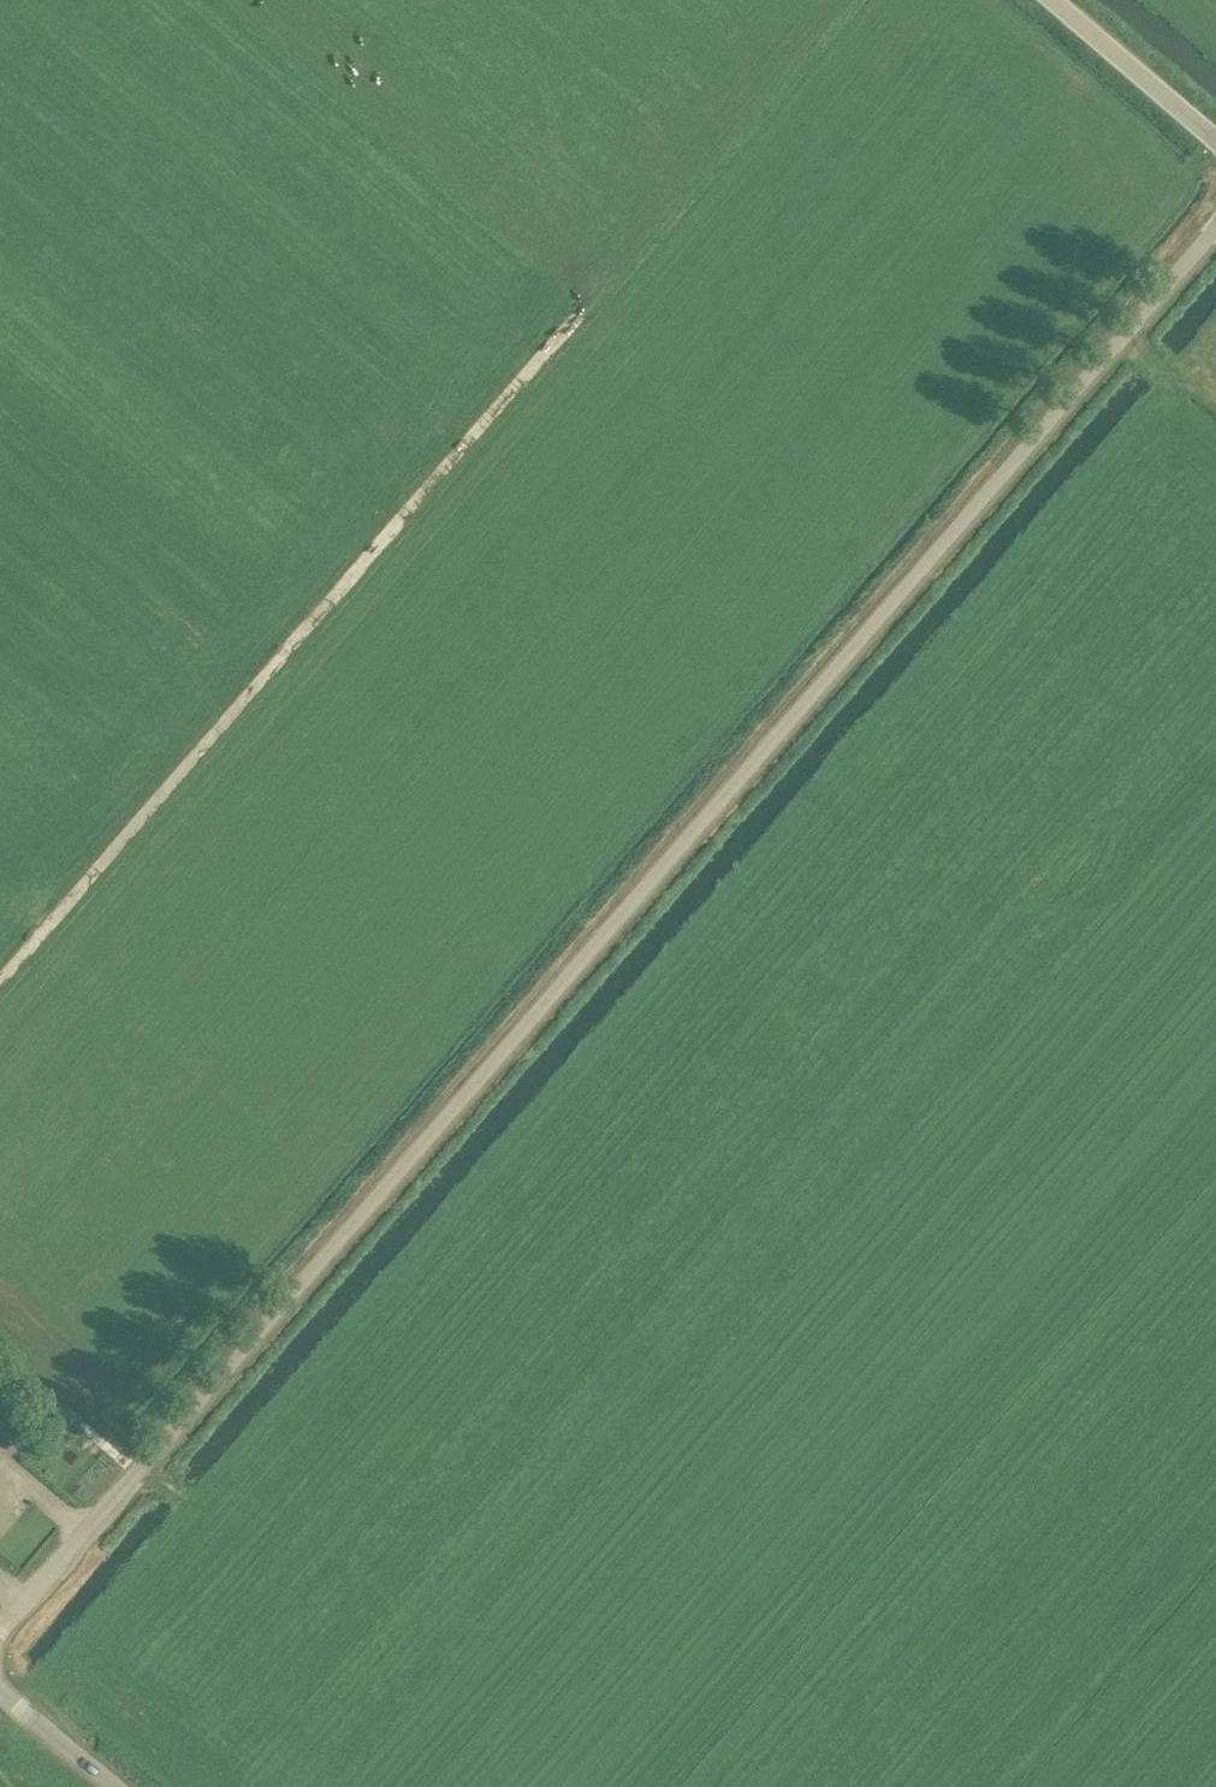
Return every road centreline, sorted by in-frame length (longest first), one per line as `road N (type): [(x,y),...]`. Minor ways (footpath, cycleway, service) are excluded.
road 1 (unclassified): [(0,1629),(1215,227)]
road 2 (unclassified): [(1215,135),(1057,0)]
road 3 (unclassified): [(113,1786),(0,1696)]

